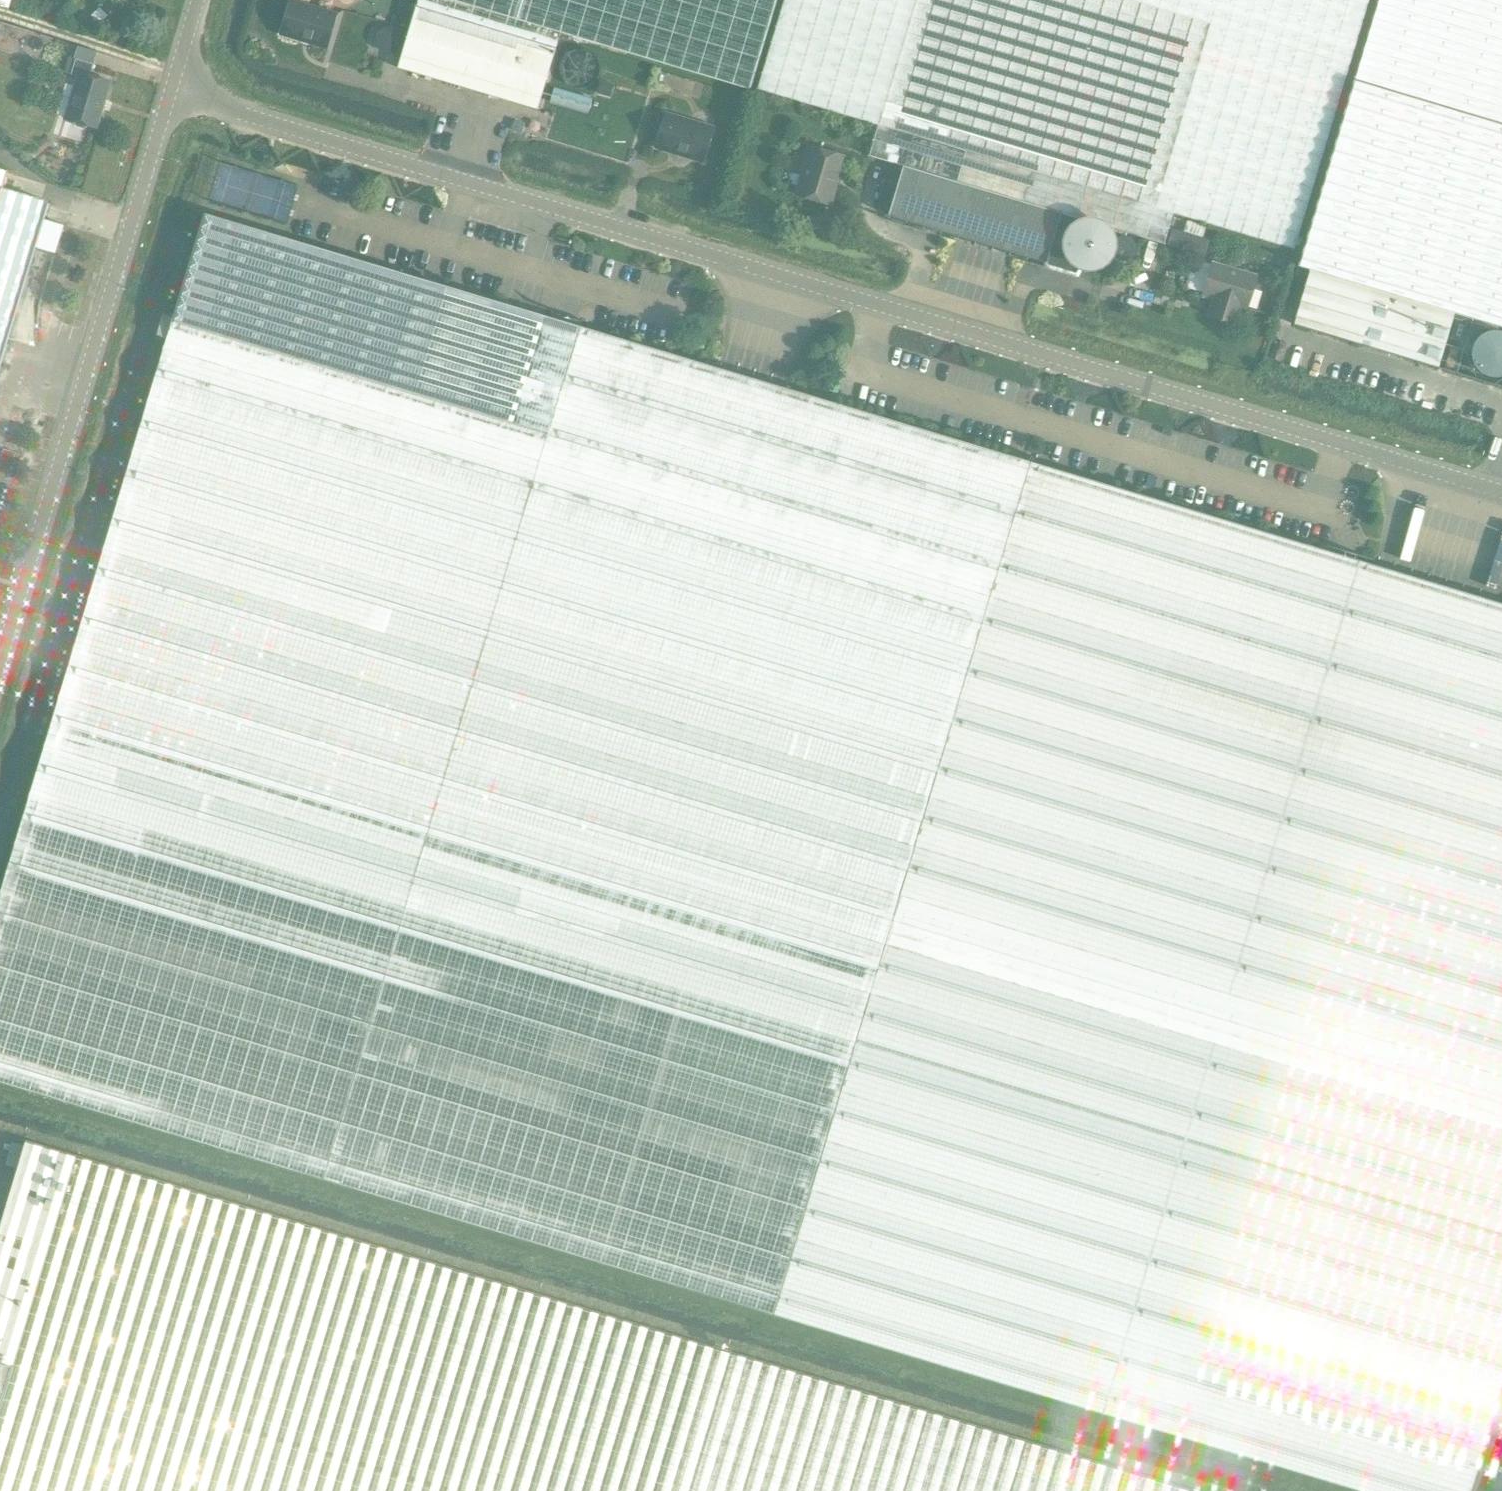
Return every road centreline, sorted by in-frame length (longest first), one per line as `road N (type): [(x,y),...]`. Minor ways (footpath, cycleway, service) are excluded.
road 1 (unclassified): [(1501,493),(171,93)]
road 2 (unclassified): [(0,661),(171,93)]

